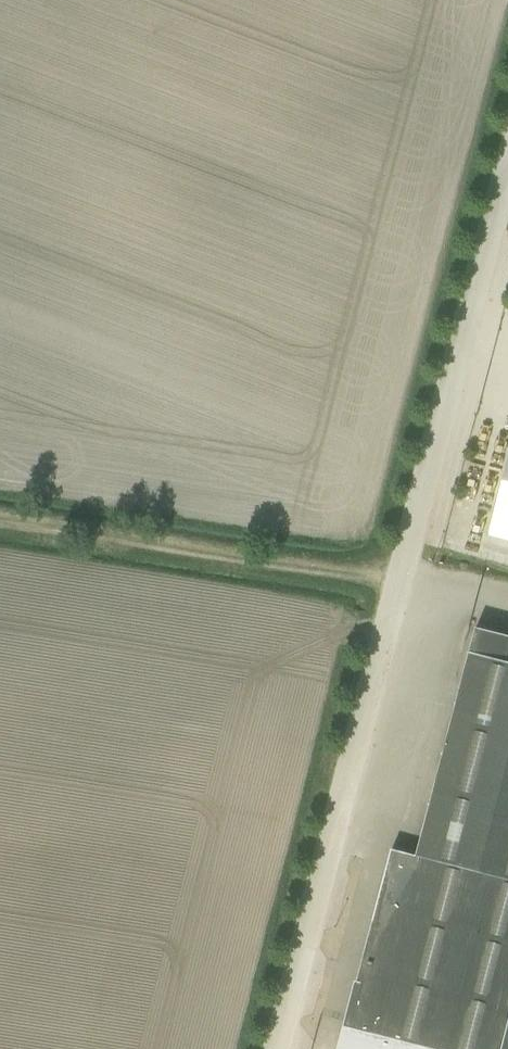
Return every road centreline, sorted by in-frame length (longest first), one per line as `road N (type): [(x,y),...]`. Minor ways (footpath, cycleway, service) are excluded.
road 1 (unclassified): [(275,1048),(507,164)]
road 2 (track): [(397,587),(0,524)]

